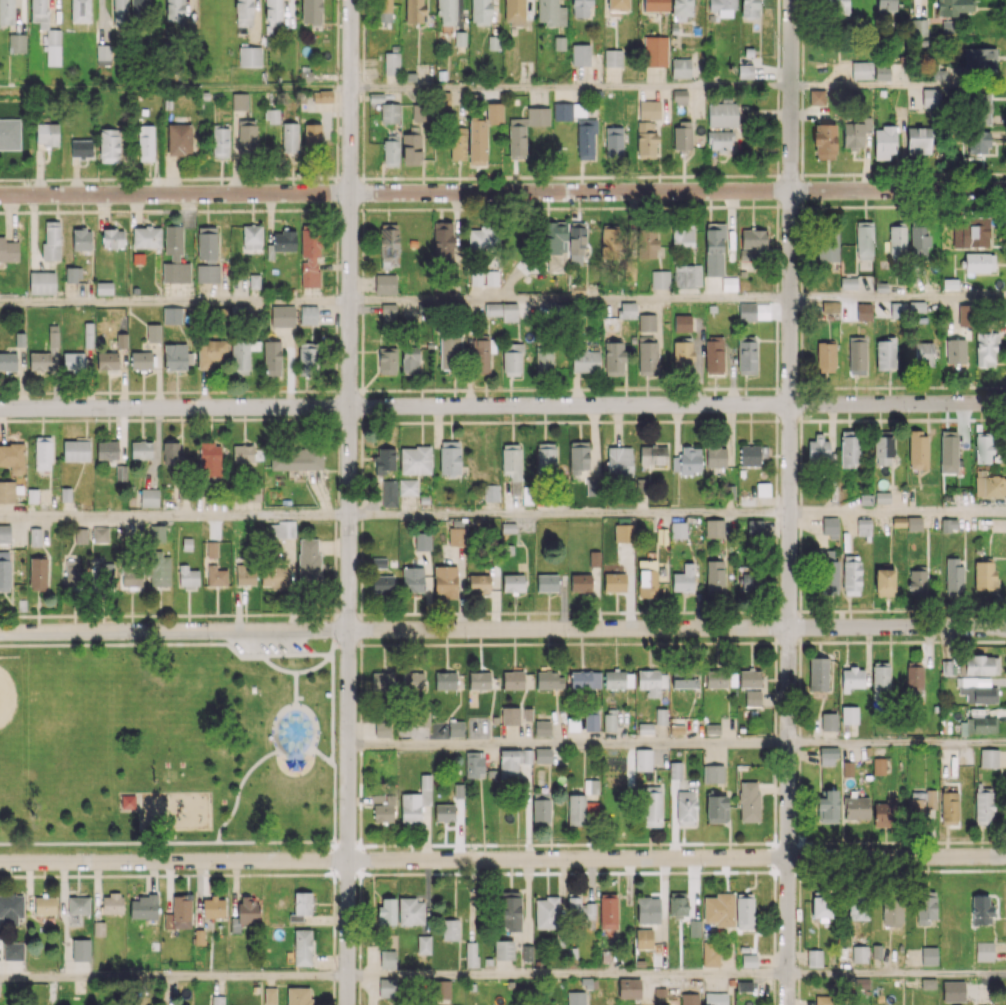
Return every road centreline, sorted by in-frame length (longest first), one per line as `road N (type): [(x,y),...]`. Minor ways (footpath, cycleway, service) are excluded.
road 1 (residential): [(0,409),(1005,403)]
road 2 (residential): [(1005,626),(0,632)]
road 3 (residential): [(1005,189),(0,195)]
road 4 (residential): [(1005,857),(0,862)]
road 5 (residential): [(351,0),(347,1004)]
road 6 (residential): [(791,0),(787,1004)]

